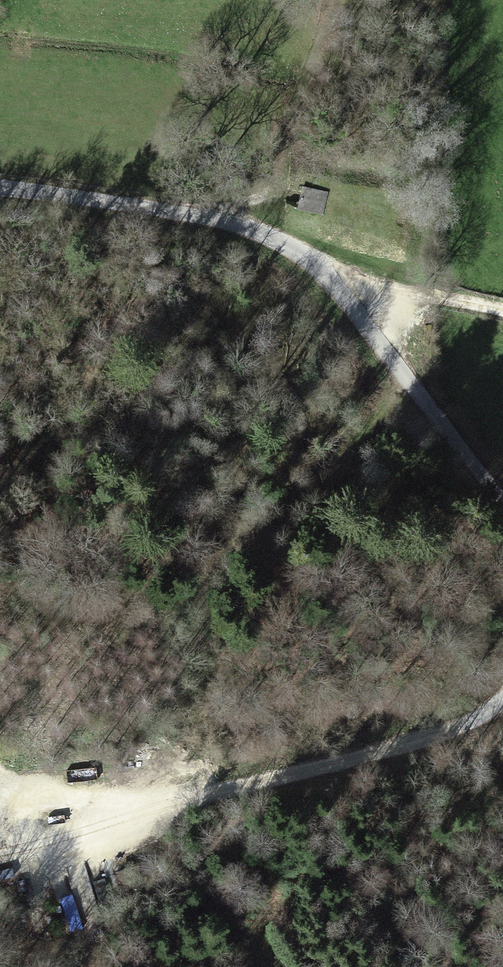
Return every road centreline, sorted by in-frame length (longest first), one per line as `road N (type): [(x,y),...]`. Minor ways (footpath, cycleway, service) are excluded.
road 1 (track): [(502,502),(315,259),(278,238),(195,215),(0,187)]
road 2 (track): [(0,868),(158,808),(365,756),(502,701)]
road 3 (track): [(403,374),(362,440),(162,638),(32,643)]
road 4 (track): [(502,312),(341,289)]

